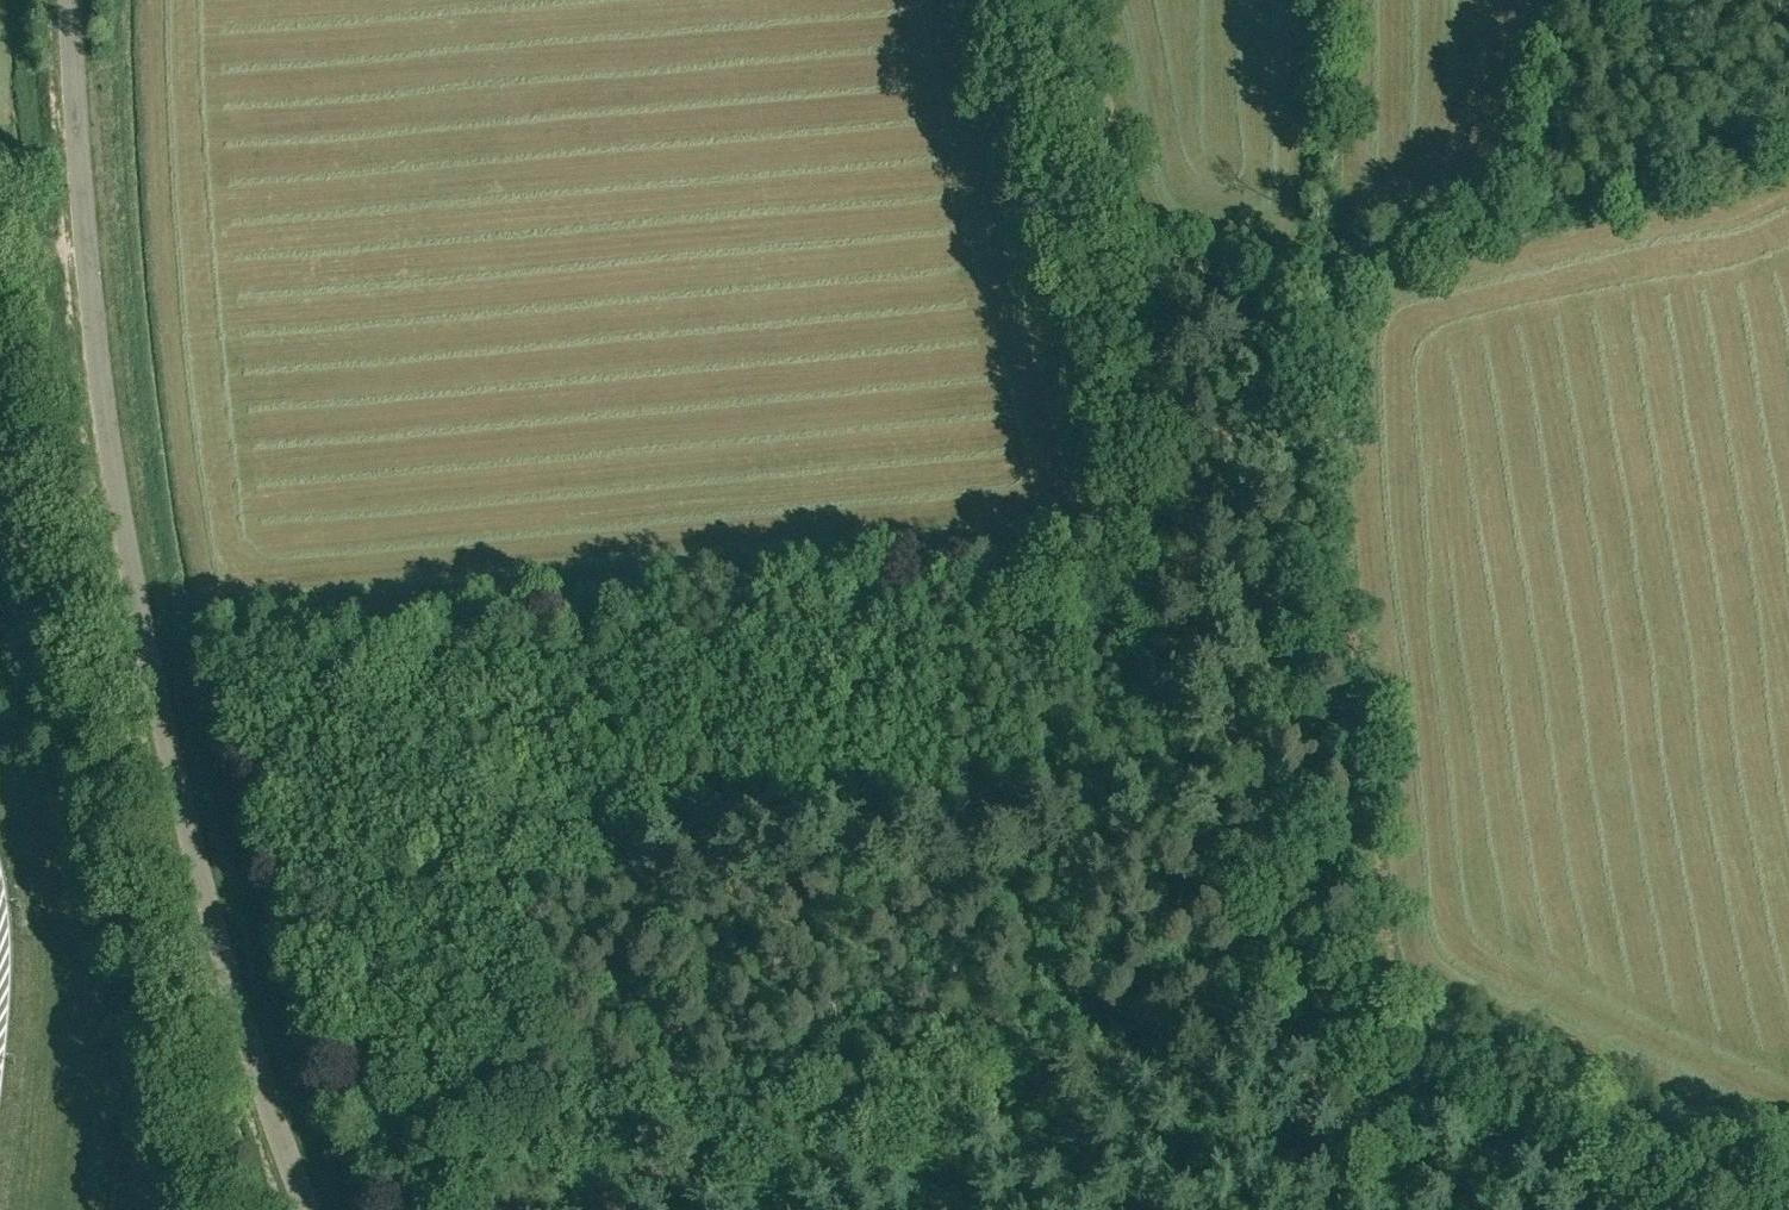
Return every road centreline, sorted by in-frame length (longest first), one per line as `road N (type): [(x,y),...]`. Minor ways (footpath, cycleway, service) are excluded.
road 1 (unclassified): [(313,1209),(256,1060),(119,501),(83,243),(72,0)]

